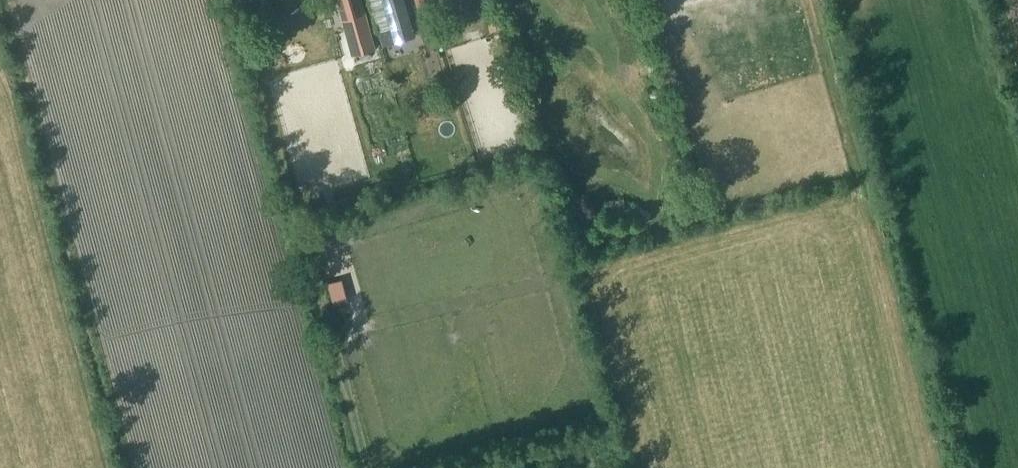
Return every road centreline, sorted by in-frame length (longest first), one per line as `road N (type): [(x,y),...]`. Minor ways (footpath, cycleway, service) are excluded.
road 1 (track): [(234,0),(369,467)]

